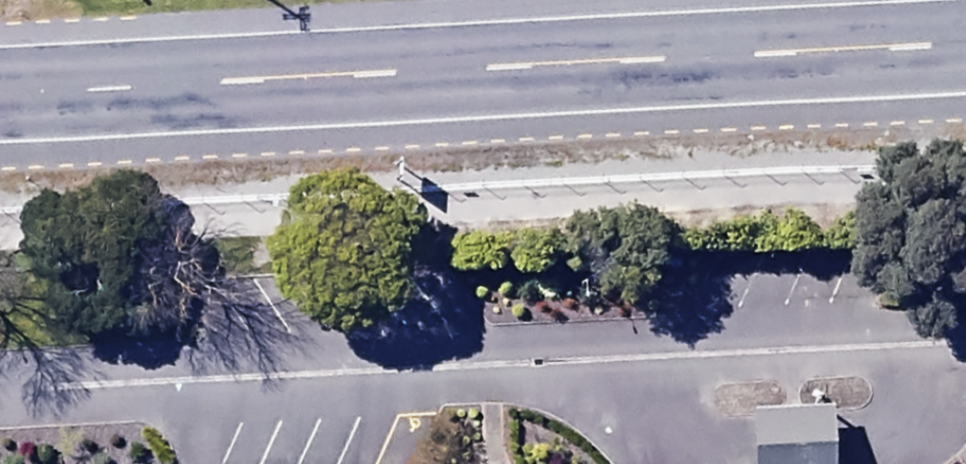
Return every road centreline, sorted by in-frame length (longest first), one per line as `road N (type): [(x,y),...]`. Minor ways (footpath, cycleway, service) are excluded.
road 1 (unclassified): [(965,339),(0,390)]
road 2 (trunk): [(0,89),(965,39)]

